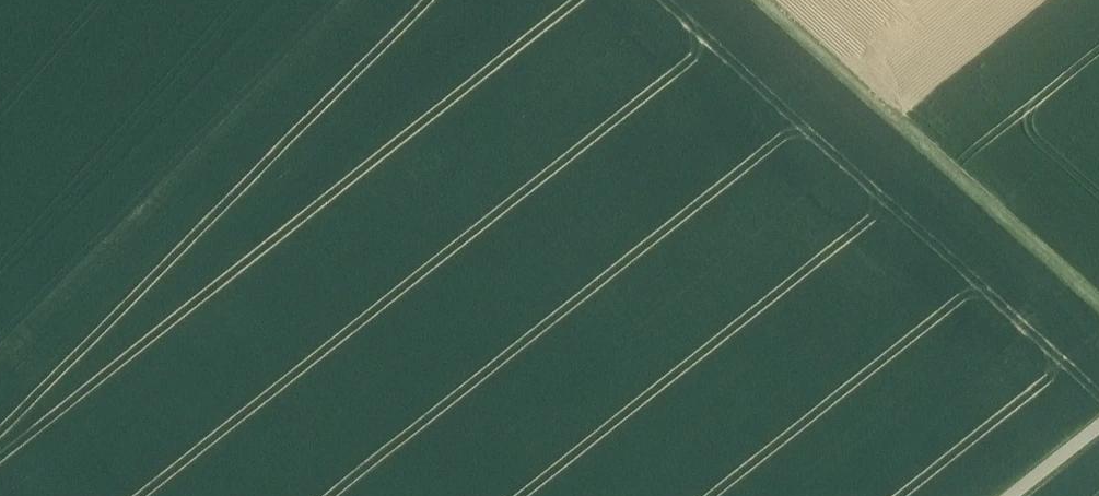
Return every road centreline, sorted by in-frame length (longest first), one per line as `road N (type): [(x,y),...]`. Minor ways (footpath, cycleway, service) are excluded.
road 1 (track): [(746,0),(1098,312)]

